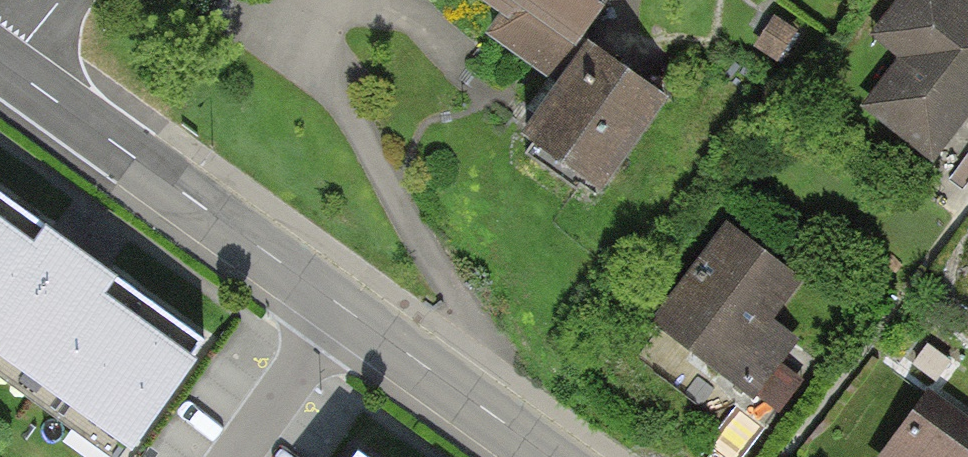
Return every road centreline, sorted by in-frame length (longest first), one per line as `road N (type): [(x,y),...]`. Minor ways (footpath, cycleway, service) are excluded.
road 1 (tertiary): [(549,456),(0,62)]

